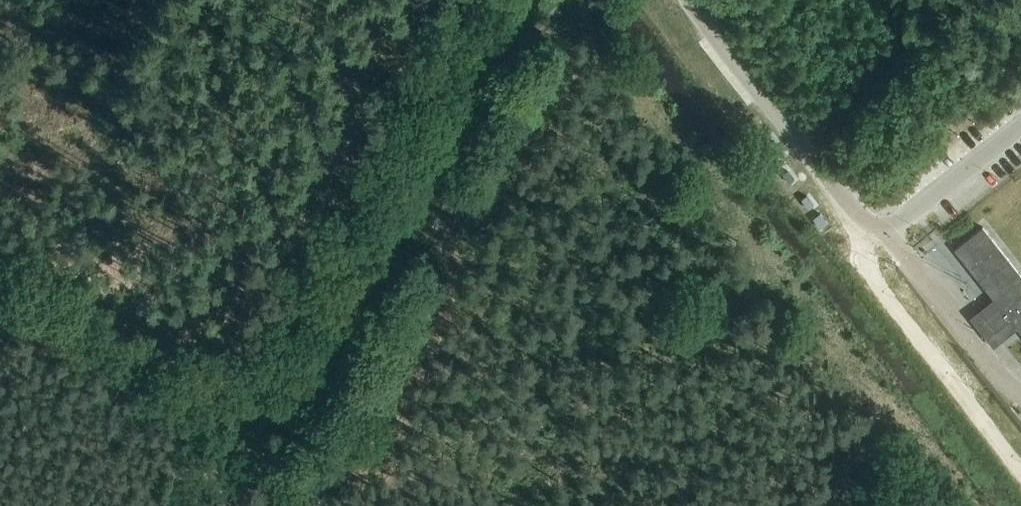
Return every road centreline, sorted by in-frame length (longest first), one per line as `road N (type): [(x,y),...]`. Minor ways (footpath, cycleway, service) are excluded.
road 1 (track): [(443,64),(195,505)]
road 2 (track): [(1020,472),(892,305),(836,189)]
road 3 (unclassified): [(692,0),(836,189),(886,234)]
road 4 (track): [(253,401),(0,260)]
road 5 (track): [(570,0),(531,32),(443,64)]

